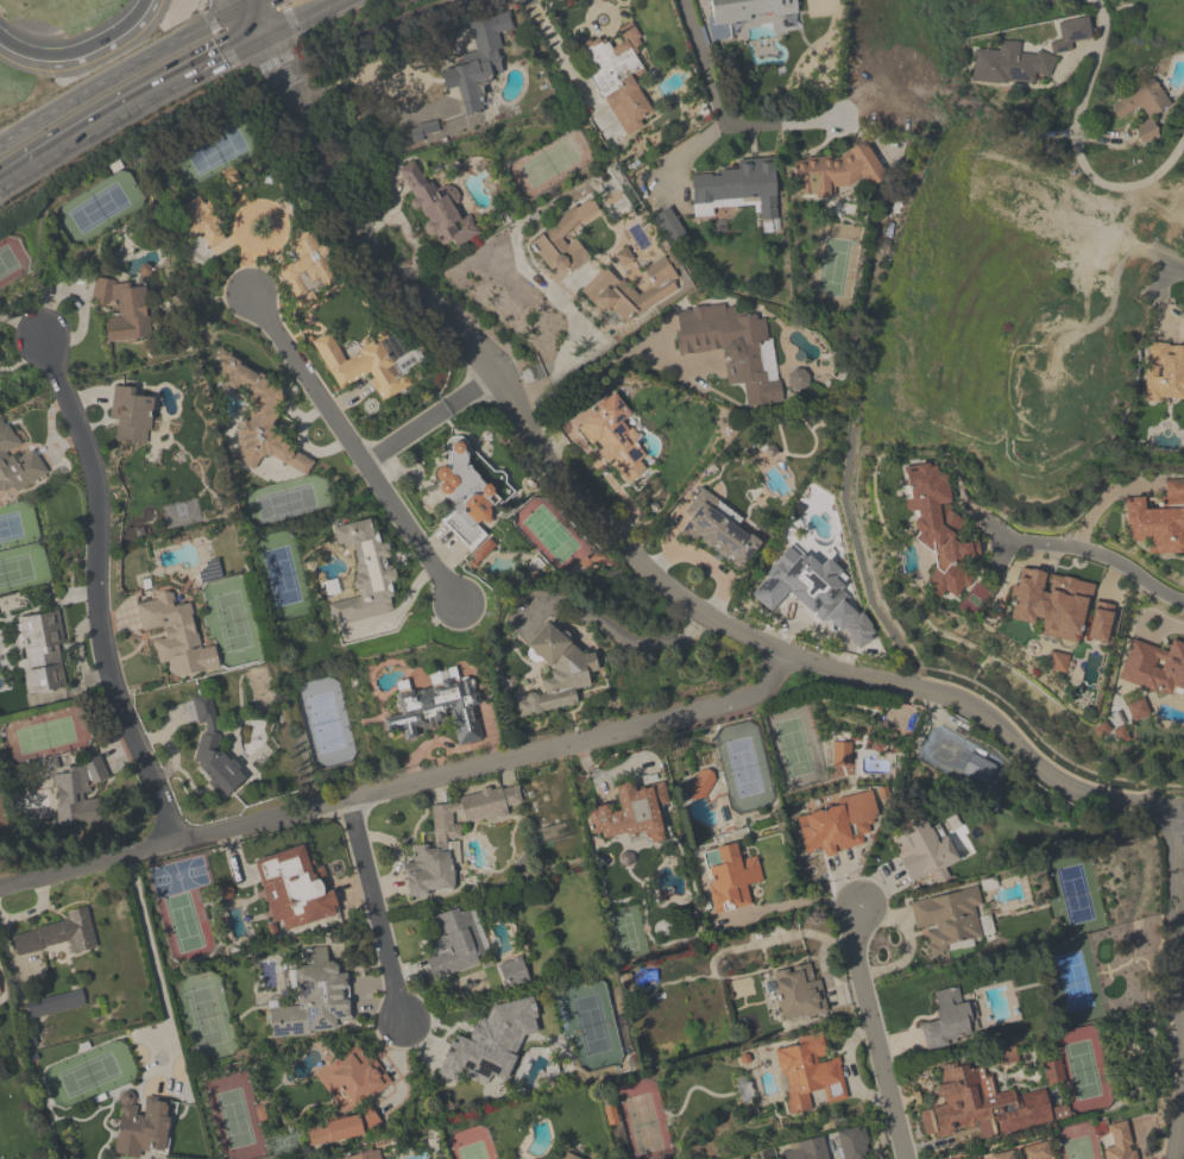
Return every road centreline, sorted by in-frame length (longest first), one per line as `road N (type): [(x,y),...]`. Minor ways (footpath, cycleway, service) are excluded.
road 1 (tertiary): [(277,61),(354,233),(476,346),(616,547),(704,611),(794,659),(951,703),(1069,788),(1173,818)]
road 2 (residential): [(0,887),(717,710),(744,700),(794,659)]
road 3 (residential): [(177,842),(105,650),(96,472),(45,339)]
road 4 (residential): [(460,605),(253,296)]
road 5 (residential): [(858,412),(845,496),(873,599),(924,692)]
road 6 (secondary): [(0,178),(251,38)]
road 7 (secondary): [(233,10),(0,142)]
road 8 (residential): [(861,908),(852,945),(906,1158)]
road 9 (residential): [(351,799),(407,1021)]
road 10 (residential): [(990,527),(1019,541),(1102,555),(1183,602)]
road 11 (motorway): [(152,0),(126,32),(81,57),(37,61),(0,44)]
road 12 (tertiary): [(1183,984),(1173,818)]
road 13 (residential): [(493,376),(366,465)]

